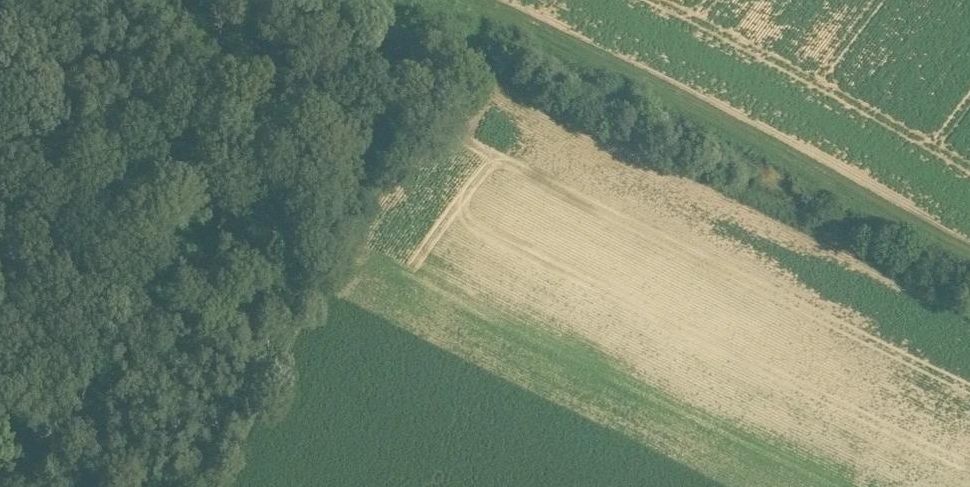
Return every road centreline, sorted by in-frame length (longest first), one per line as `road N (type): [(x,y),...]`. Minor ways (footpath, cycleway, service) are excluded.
road 1 (track): [(969,270),(773,158),(505,23),(480,90)]

